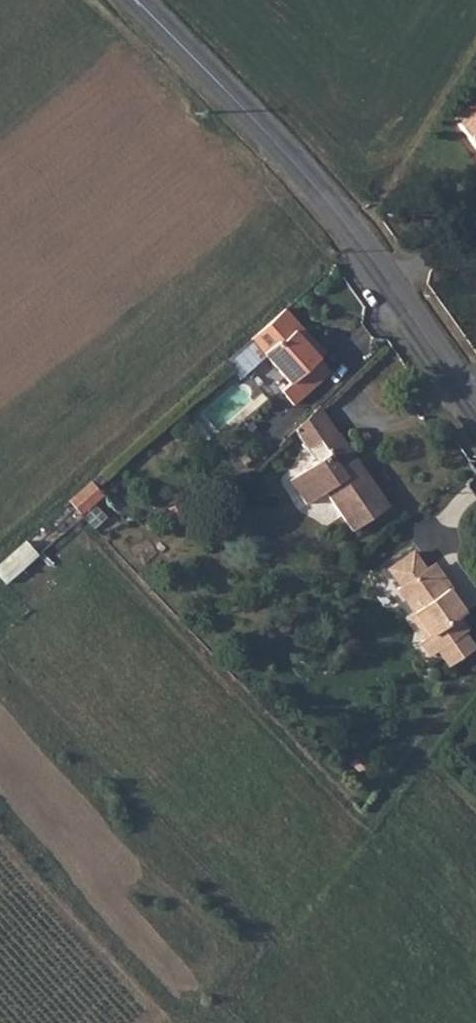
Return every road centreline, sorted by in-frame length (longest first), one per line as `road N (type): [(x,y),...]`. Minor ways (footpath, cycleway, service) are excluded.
road 1 (tertiary): [(138,0),(353,228),(475,410)]

